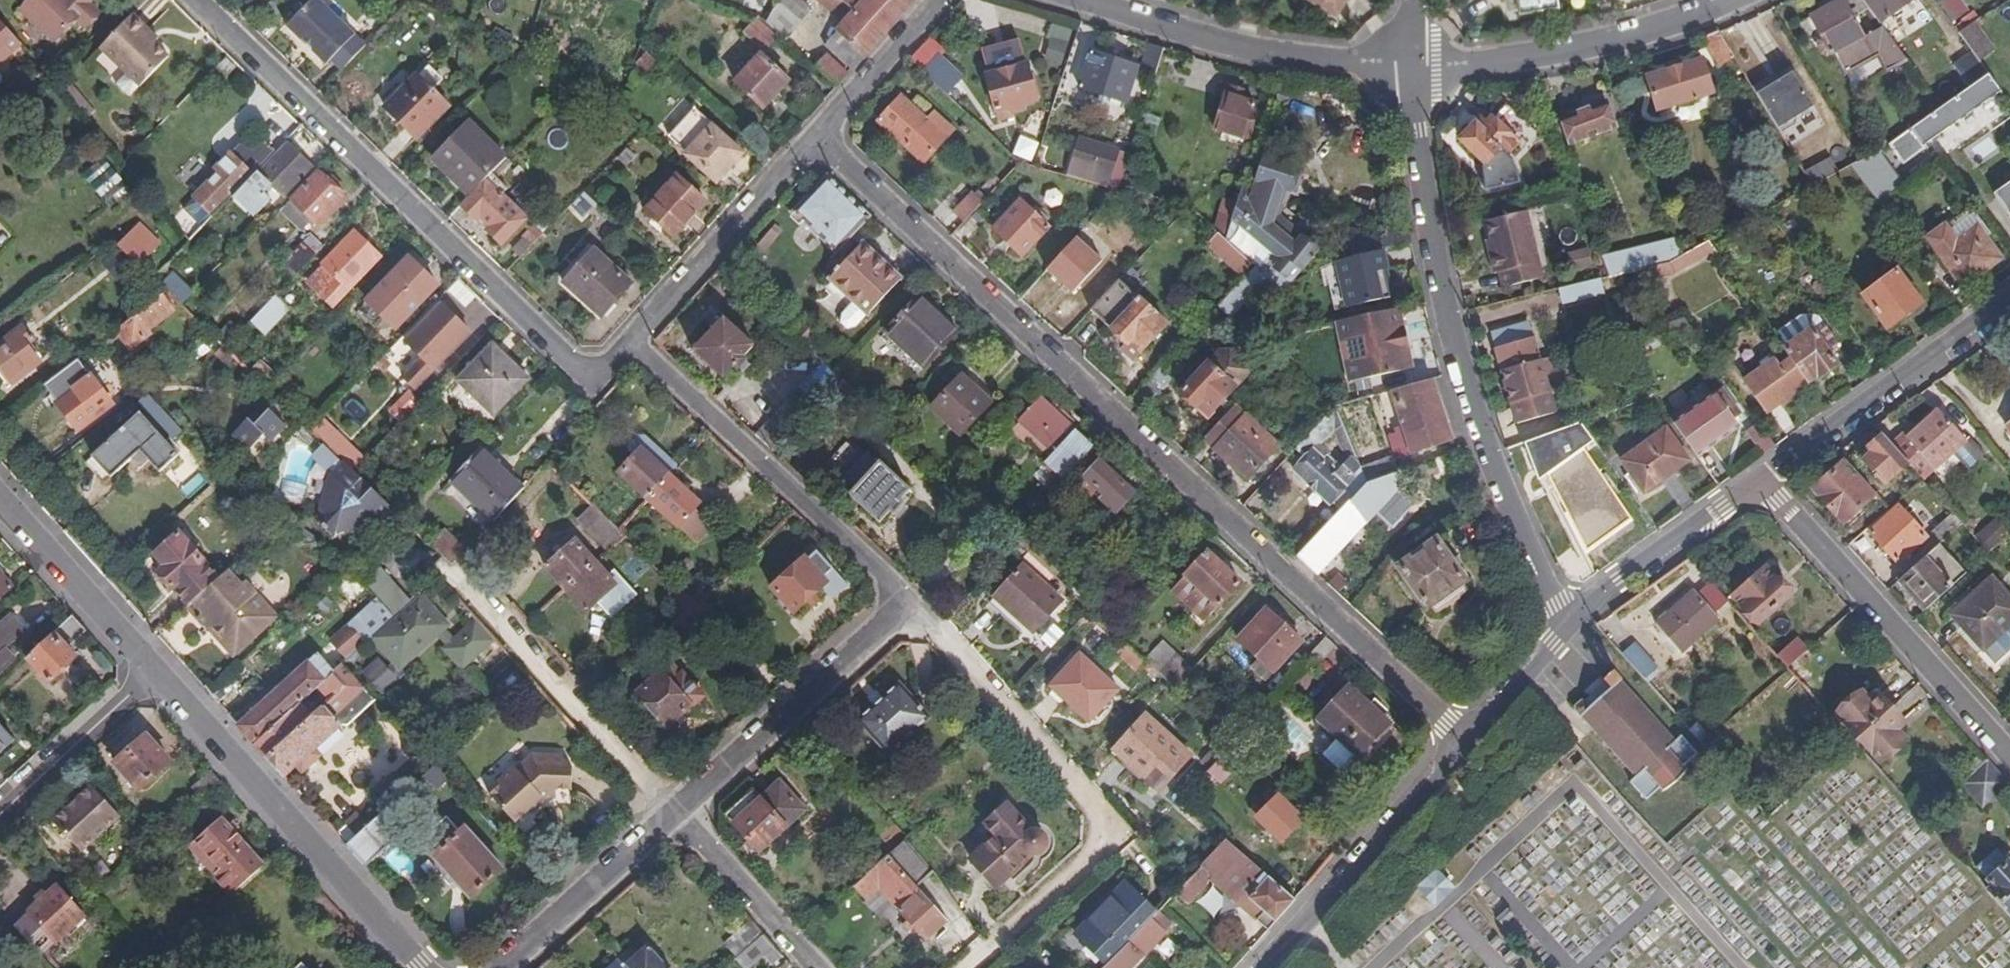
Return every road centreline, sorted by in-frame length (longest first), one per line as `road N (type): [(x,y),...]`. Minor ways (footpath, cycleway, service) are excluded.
road 1 (residential): [(818,136),(1460,736)]
road 2 (residential): [(628,345),(592,382),(194,0)]
road 3 (residential): [(1413,65),(1448,319),(1491,454),(1567,623)]
road 4 (residential): [(908,604),(1111,832),(968,967)]
road 5 (residential): [(155,667),(424,967)]
road 6 (residential): [(628,345),(908,604)]
road 7 (residential): [(2009,756),(1760,478)]
road 8 (residential): [(1413,65),(1255,49),(1088,0)]
road 9 (residential): [(1734,0),(1563,51),(1413,65)]
road 10 (residential): [(675,812),(457,573)]
road 11 (residential): [(908,604),(675,812)]
road 12 (tertiary): [(1460,736),(1258,967)]
road 13 (tertiary): [(2009,301),(1760,478)]
road 14 (residential): [(818,136),(628,345)]
road 15 (tertiary): [(1760,478),(1567,623)]
road 16 (residential): [(675,812),(503,967)]
road 17 (residential): [(0,497),(155,667)]
road 18 (residential): [(155,667),(0,811)]
road 19 (residential): [(812,967),(675,812)]
road 20 (residential): [(937,0),(818,136)]
road 21 (tertiary): [(1567,623),(1460,736)]

